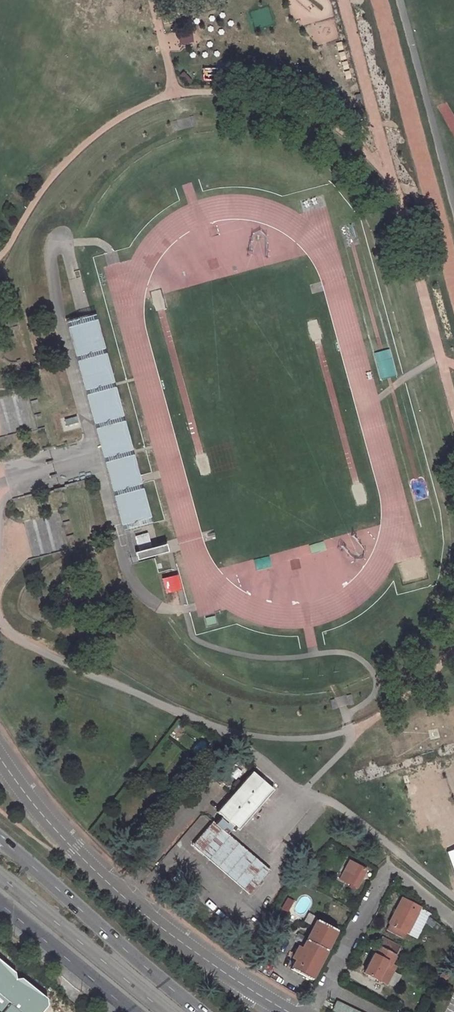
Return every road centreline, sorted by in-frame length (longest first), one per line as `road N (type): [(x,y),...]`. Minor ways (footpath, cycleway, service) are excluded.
road 1 (primary): [(199,1011),(0,840)]
road 2 (primary): [(0,903),(132,1011)]

